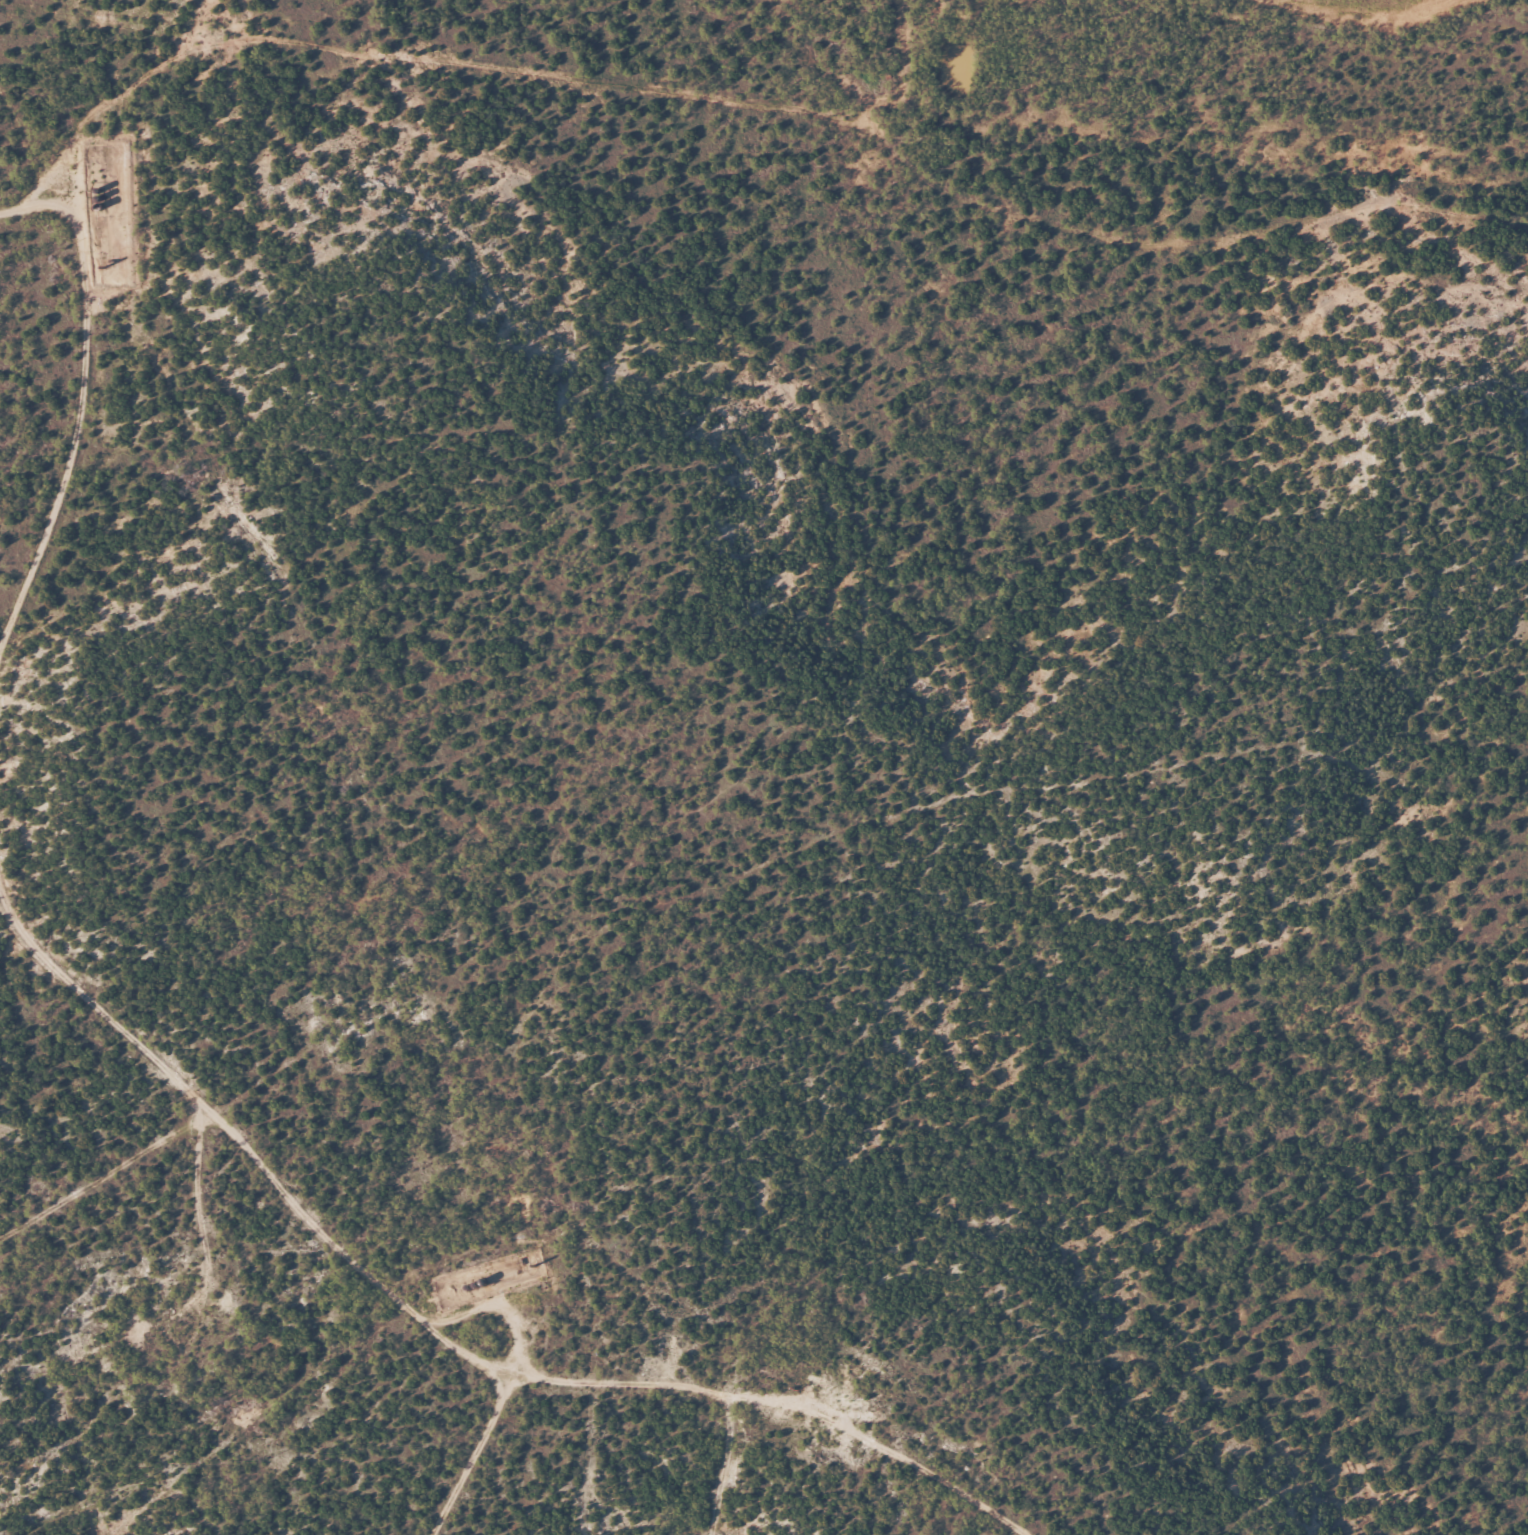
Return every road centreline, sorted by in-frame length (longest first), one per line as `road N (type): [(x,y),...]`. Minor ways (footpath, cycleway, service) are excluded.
road 1 (residential): [(0,10),(91,183),(116,305),(101,448),(10,723),(30,927),(60,988),(131,1039),(420,1319),(501,1375),(659,1390),(714,1437),(718,1534)]
road 2 (residential): [(1527,256),(1181,275),(1014,239),(923,188),(826,76),(795,0)]

